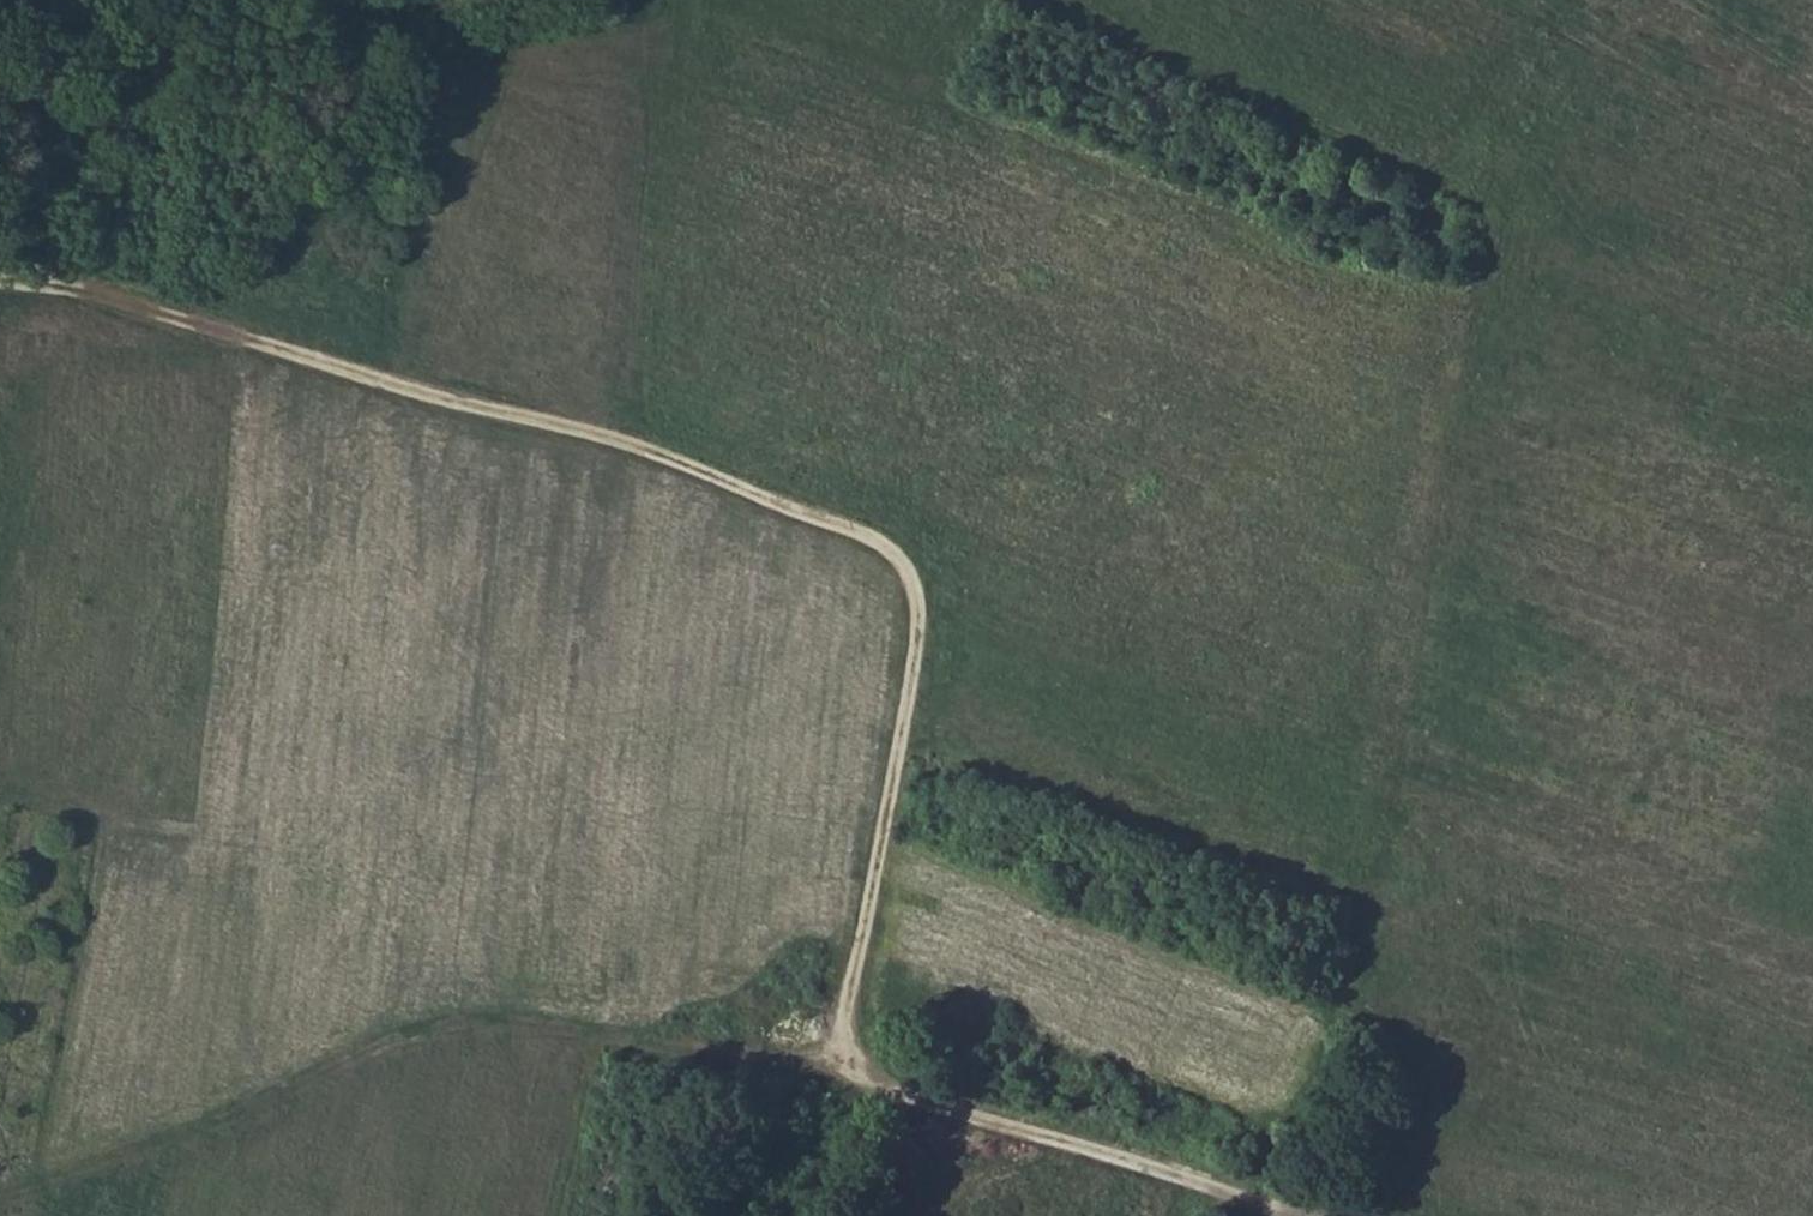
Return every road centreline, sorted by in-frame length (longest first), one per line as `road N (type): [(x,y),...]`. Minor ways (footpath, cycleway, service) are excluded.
road 1 (track): [(1314,1215),(1063,1138),(902,1103),(863,1074),(851,1028),(853,973),(920,618),(908,573),(884,546),(834,518),(561,428),(0,282)]
road 2 (track): [(0,1194),(235,1114),(354,1055),(458,1024),(593,1037),(782,1072),(863,1074)]

